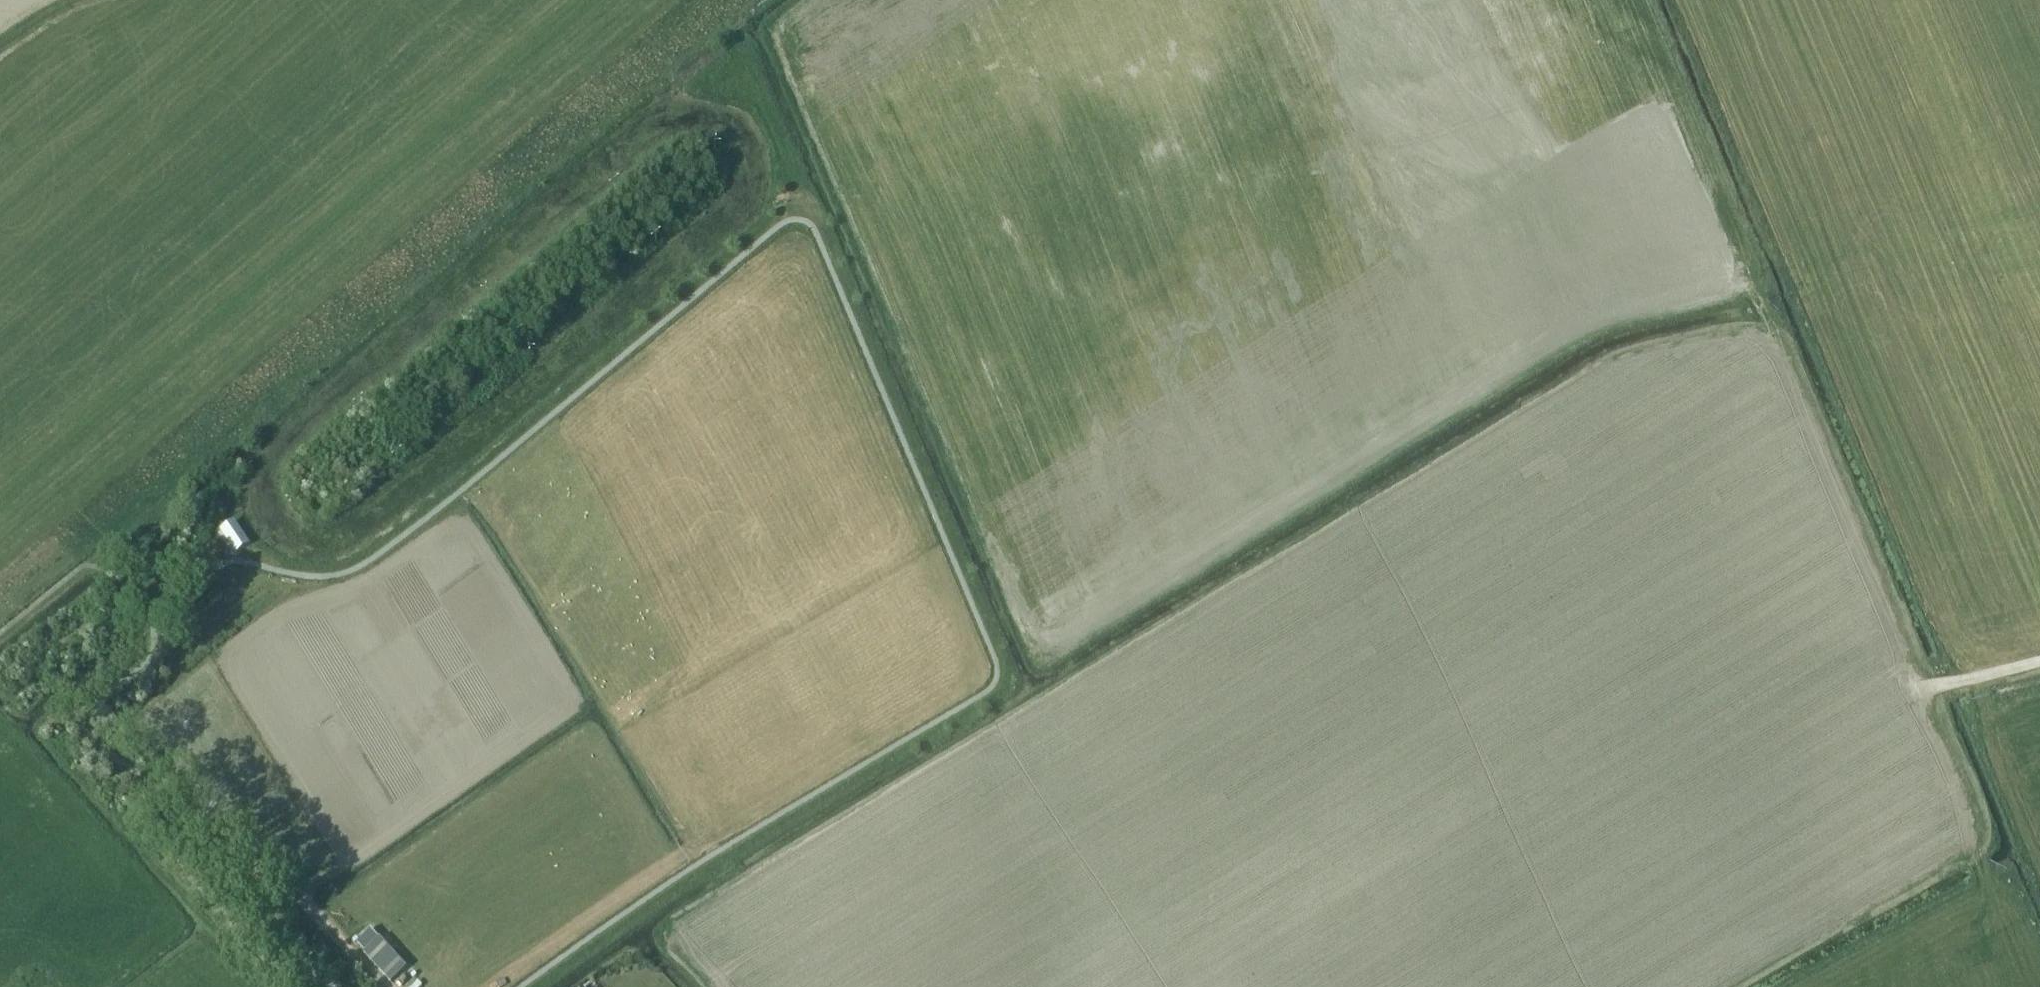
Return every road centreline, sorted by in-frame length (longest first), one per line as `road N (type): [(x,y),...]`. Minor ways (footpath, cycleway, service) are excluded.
road 1 (track): [(2039,661),(1918,689)]

